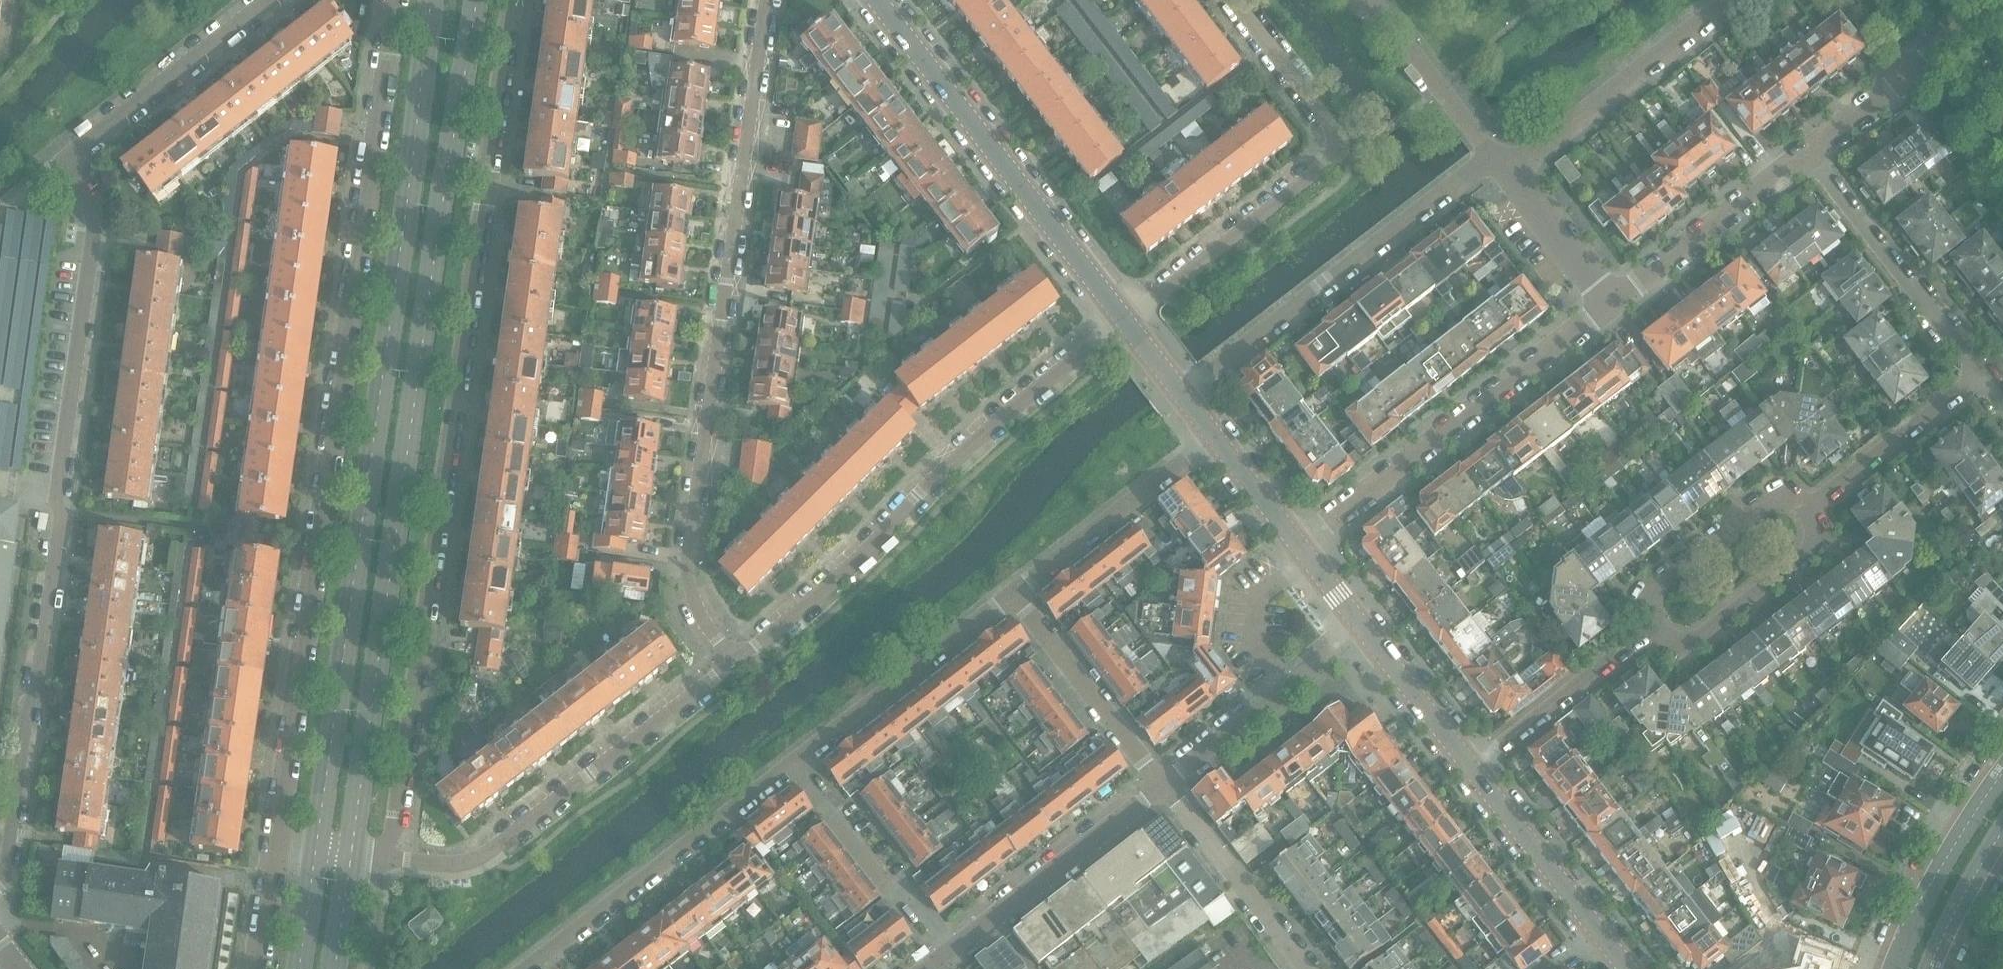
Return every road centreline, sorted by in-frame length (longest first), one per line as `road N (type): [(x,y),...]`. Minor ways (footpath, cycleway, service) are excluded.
road 1 (residential): [(0,874),(62,512),(57,496),(95,220),(65,166),(270,0)]
road 2 (residential): [(382,859),(397,815),(513,0)]
road 3 (secondary): [(351,856),(478,0)]
road 4 (secondary): [(431,0),(315,851)]
road 5 (residential): [(396,0),(278,847)]
road 6 (residential): [(765,0),(687,551),(692,598),(728,656)]
road 7 (residential): [(1125,322),(998,420),(834,584),(759,644),(728,656)]
road 8 (residential): [(1233,0),(1331,126),(1338,155),(1125,322)]
road 9 (residential): [(728,656),(712,681),(486,854),(459,865),(382,859)]
road 10 (tertiary): [(1125,322),(875,0)]
road 11 (residential): [(1298,544),(1610,305)]
road 12 (residential): [(1184,396),(1493,156)]
road 13 (residential): [(788,767),(527,968)]
road 14 (residential): [(788,767),(1013,594)]
road 15 (residential): [(1807,152),(1981,375)]
road 16 (residential): [(1511,171),(1729,0)]
road 17 (residential): [(951,949),(1162,786)]
road 18 (residential): [(1013,594),(1214,437)]
road 19 (tertiary): [(1627,968),(1471,768)]
road 20 (residential): [(1610,305),(1807,152)]
road 21 (residential): [(788,767),(883,887),(913,899),(951,949)]
road 22 (residential): [(1807,152),(2002,1)]
road 23 (residential): [(1013,594),(1162,786)]
road 24 (residential): [(1644,635),(1654,582),(1763,499),(1785,495),(1808,509)]
road 25 (residential): [(1644,635),(1697,641),(1808,552),(1808,509)]
road 26 (residential): [(1162,786),(1306,968)]
road 27 (tertiary): [(2002,774),(1966,824),(1893,968)]
road 28 (residential): [(1808,509),(1981,375)]
road 29 (residential): [(1471,768),(1644,635)]
road 30 (residential): [(1493,156),(1370,0)]
road 31 (tertiary): [(1471,768),(1363,628)]
road 32 (residential): [(1309,558),(1257,600),(1251,644),(1285,688)]
road 33 (residential): [(1610,305),(1511,171)]
road 34 (residential): [(1162,786),(1285,688)]
road 35 (tertiary): [(1929,968),(2002,833)]
road 36 (tertiary): [(1298,544),(1214,437)]
road 37 (residential): [(278,847),(257,968)]

